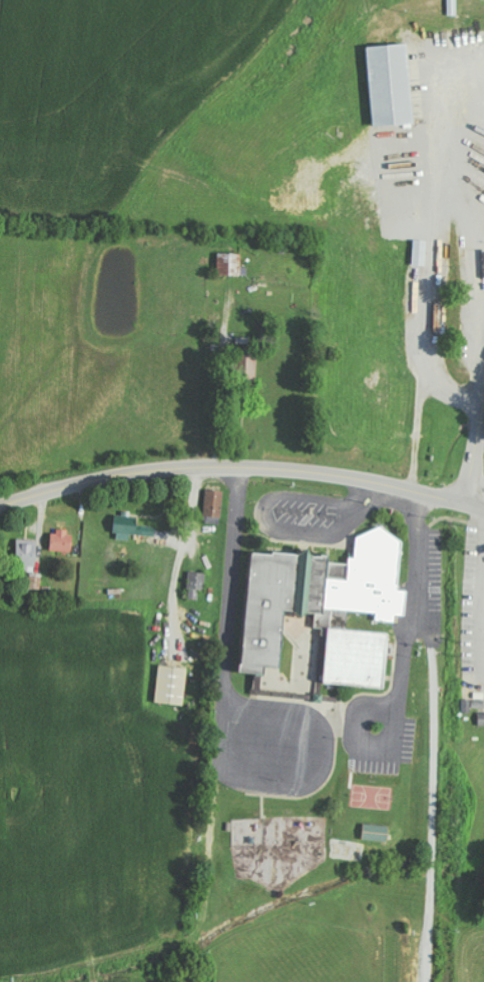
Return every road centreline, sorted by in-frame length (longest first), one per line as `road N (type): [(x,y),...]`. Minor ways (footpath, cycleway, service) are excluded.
road 1 (secondary): [(0,507),(113,479),(220,468),(324,474),(463,504)]

